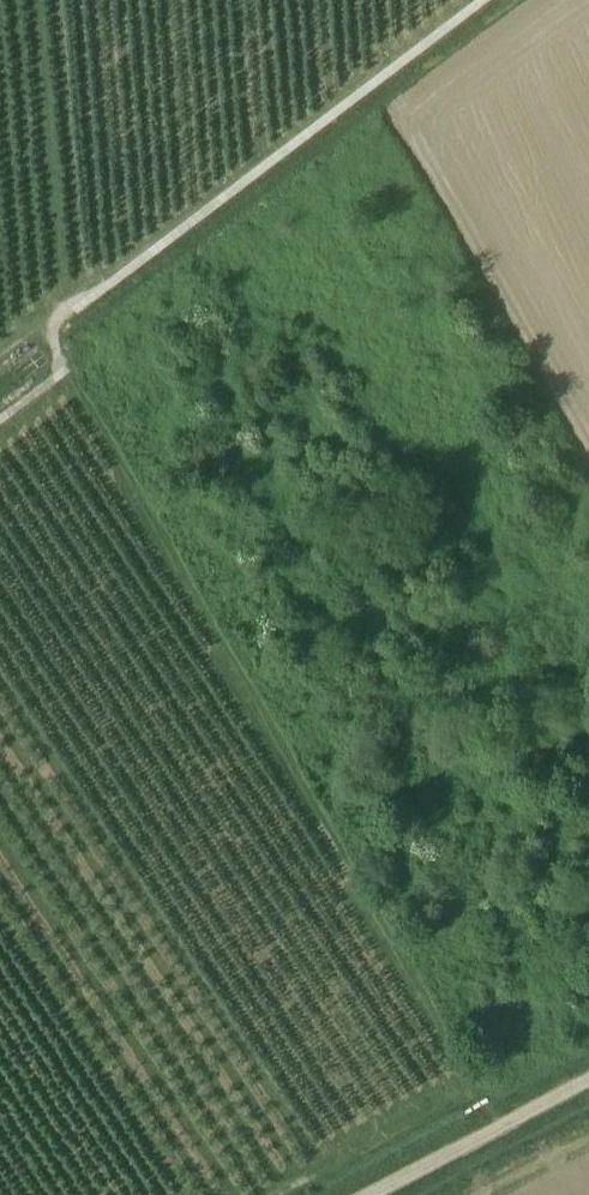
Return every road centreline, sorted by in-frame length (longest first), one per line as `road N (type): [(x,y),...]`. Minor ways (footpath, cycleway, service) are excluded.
road 1 (track): [(373,1194),(588,1083)]

